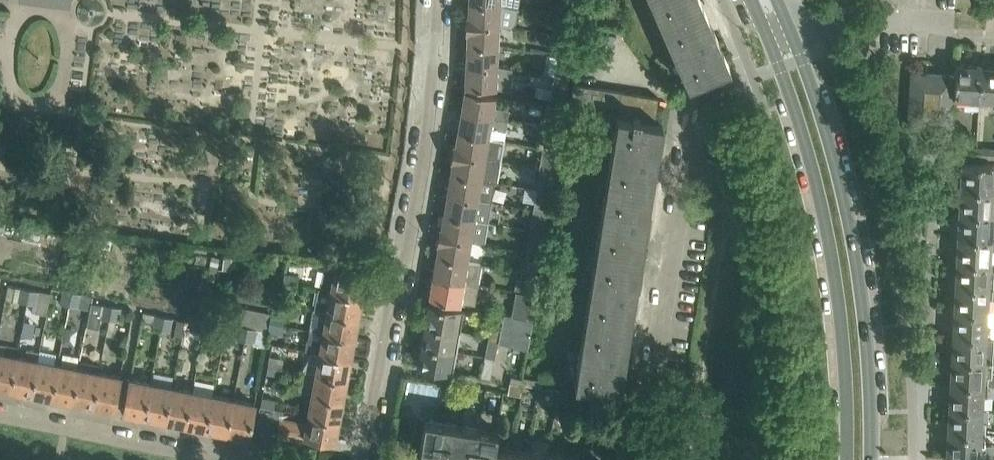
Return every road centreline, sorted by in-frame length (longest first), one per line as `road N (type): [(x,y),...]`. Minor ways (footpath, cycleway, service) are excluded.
road 1 (secondary): [(871,459),(858,260),(834,160),(777,0)]
road 2 (secondary): [(753,0),(812,164),(840,309),(846,459)]
road 3 (residential): [(364,459),(432,95),(435,0)]
road 4 (residential): [(637,459),(695,107)]
road 5 (residential): [(217,459),(0,415)]

